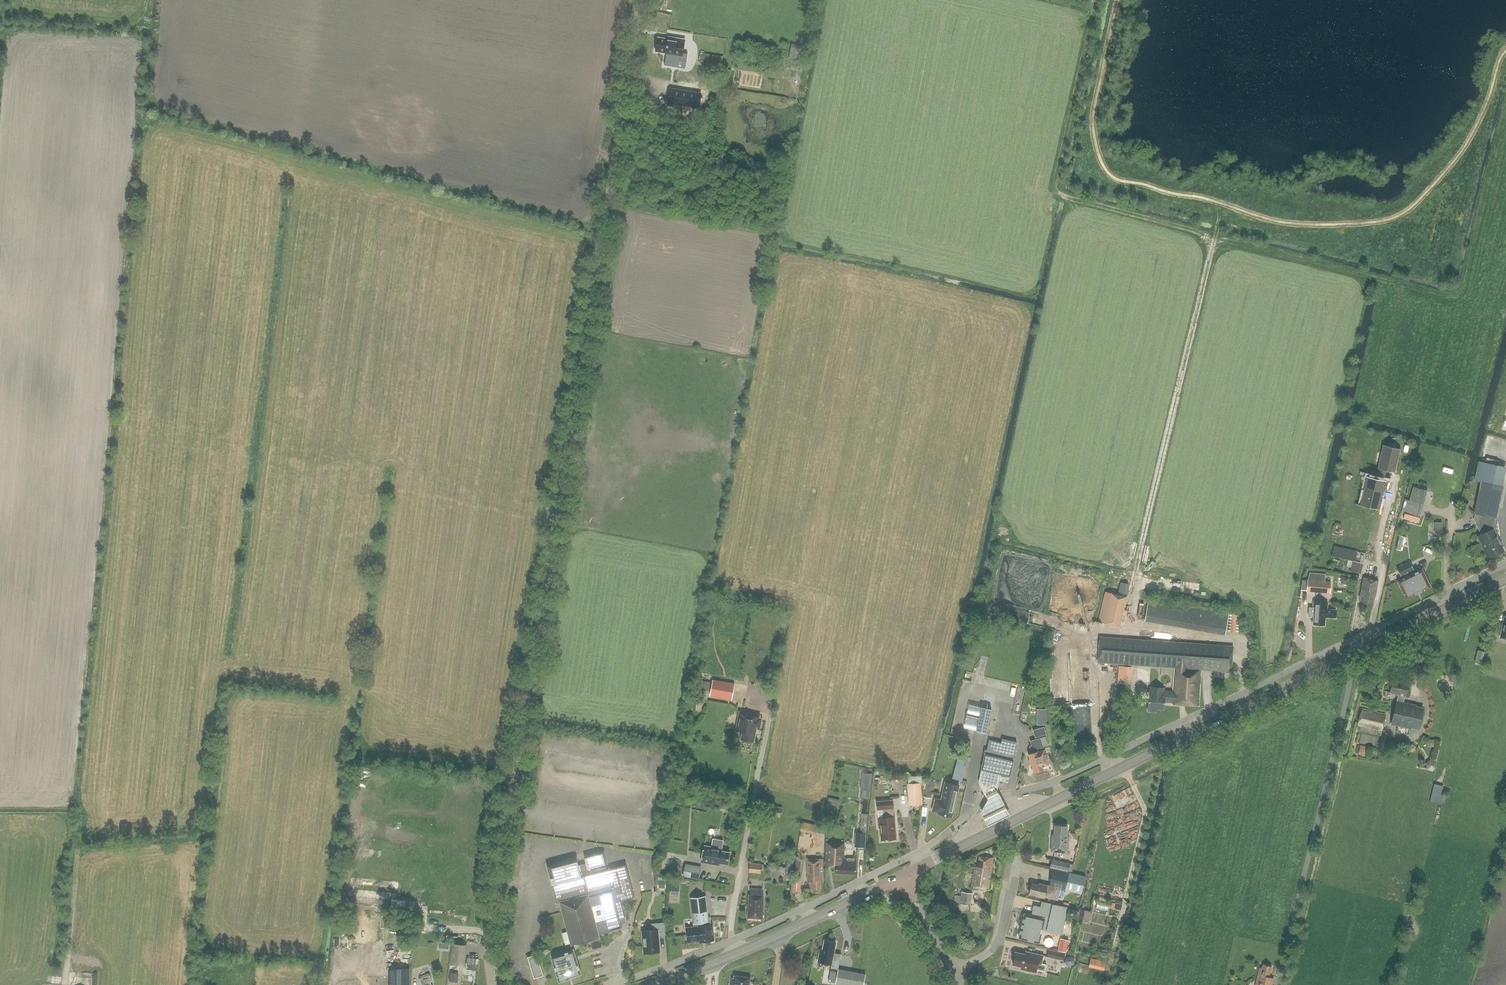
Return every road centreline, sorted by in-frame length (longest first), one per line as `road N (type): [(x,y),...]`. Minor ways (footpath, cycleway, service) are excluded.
road 1 (unclassified): [(492,984),(493,911),(639,0)]
road 2 (tertiary): [(903,876),(1505,580)]
road 3 (tertiary): [(653,984),(903,876)]
road 4 (unclassified): [(955,971),(997,941),(1015,856)]

